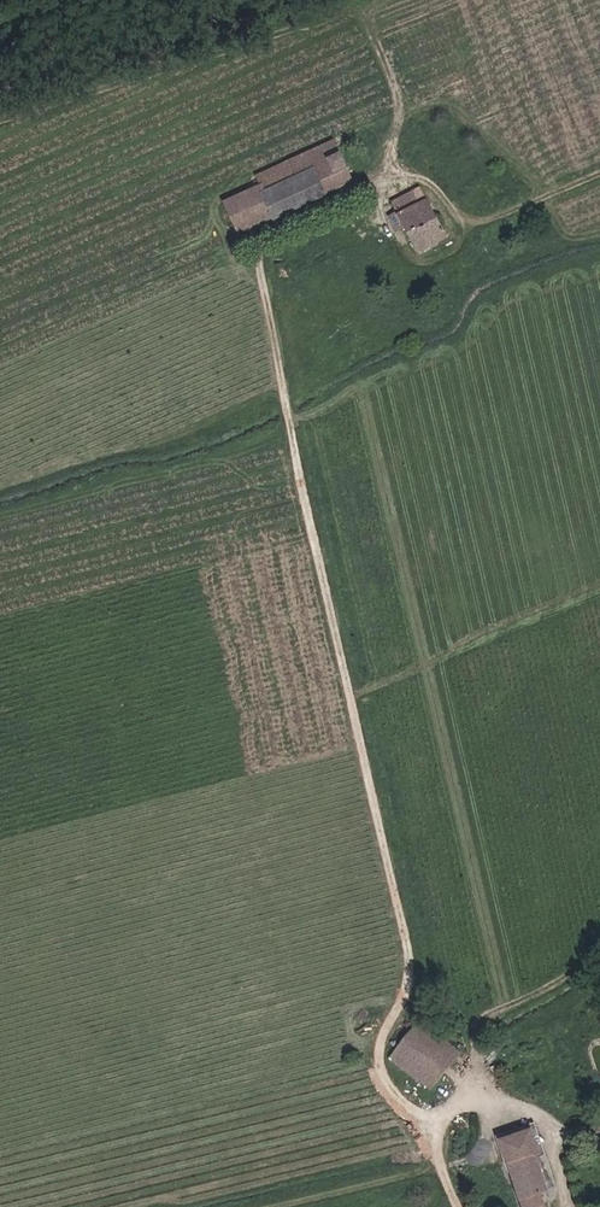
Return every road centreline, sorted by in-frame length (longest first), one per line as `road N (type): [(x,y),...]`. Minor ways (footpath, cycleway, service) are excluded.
road 1 (track): [(451,1129),(391,1081),(382,1054),(409,963),(288,404),(230,277),(260,235),(366,182),(414,174),(481,218),(509,216),(599,177)]
road 2 (track): [(469,1206),(445,1148),(457,1110),(524,1100),(562,1125),(599,1125)]
road 3 (track): [(397,176),(403,98),(366,18),(384,0)]
road 4 (track): [(275,1206),(451,1166)]

